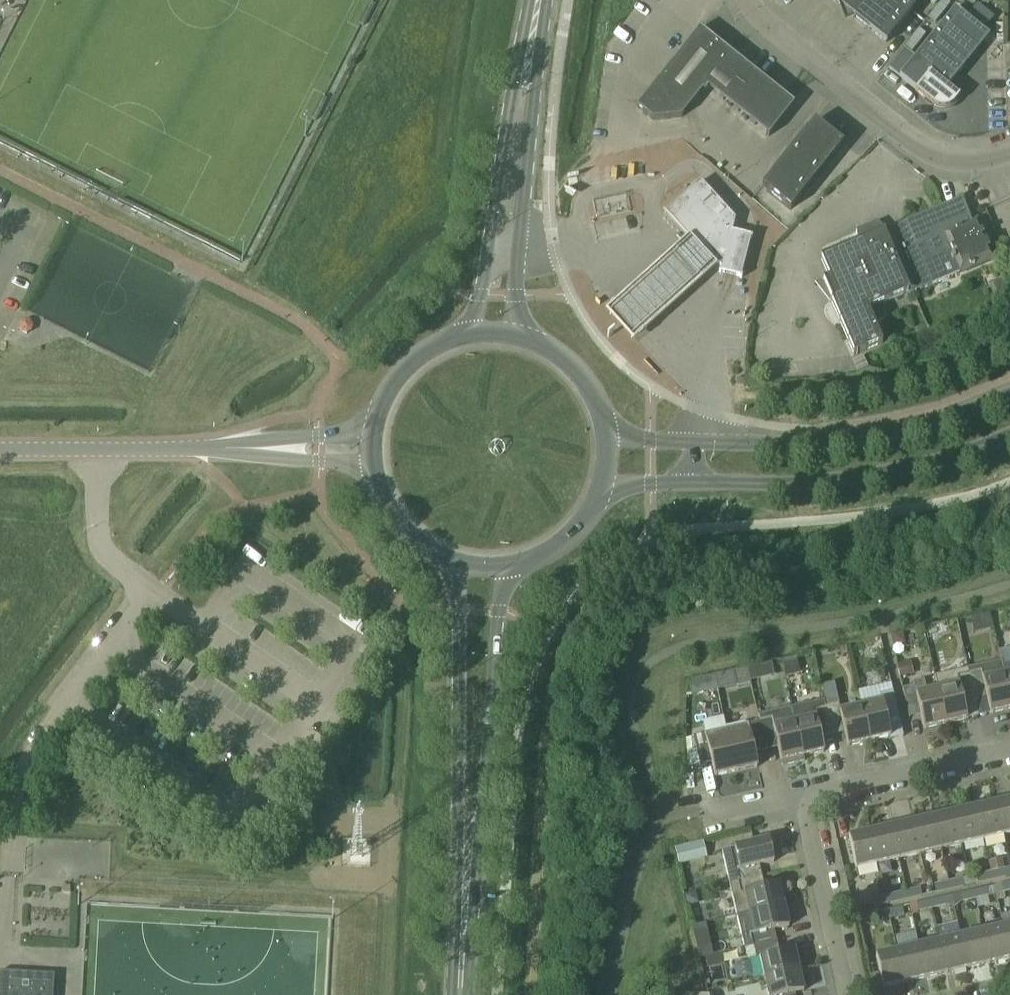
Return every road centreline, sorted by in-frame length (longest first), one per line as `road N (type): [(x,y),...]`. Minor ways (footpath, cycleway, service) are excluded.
road 1 (unclassified): [(97,452),(99,542),(110,561),(157,595),(24,770),(12,874)]
road 2 (tertiary): [(599,497),(651,484),(863,476),(1009,434)]
road 3 (tertiary): [(1009,392),(941,421),(804,445),(607,435)]
road 4 (secondary): [(451,562),(462,639),(463,940)]
road 5 (secondary): [(463,940),(500,612),(512,567)]
road 6 (residential): [(1009,152),(963,166),(933,160),(749,0)]
road 7 (secondary): [(535,21),(467,335)]
road 8 (secondary): [(521,337),(516,283),(535,21)]
road 9 (residential): [(801,794),(1009,746)]
road 10 (residential): [(847,994),(801,794)]
road 11 (unclassified): [(225,448),(375,474)]
road 12 (unclassified): [(374,431),(225,448)]
road 13 (secondary): [(467,335),(416,359),(382,404),(374,431)]
road 14 (secondary): [(607,435),(600,408),(569,363),(521,337)]
road 15 (unclassified): [(97,452),(225,448)]
road 16 (secondary): [(375,474),(401,528),(451,562)]

